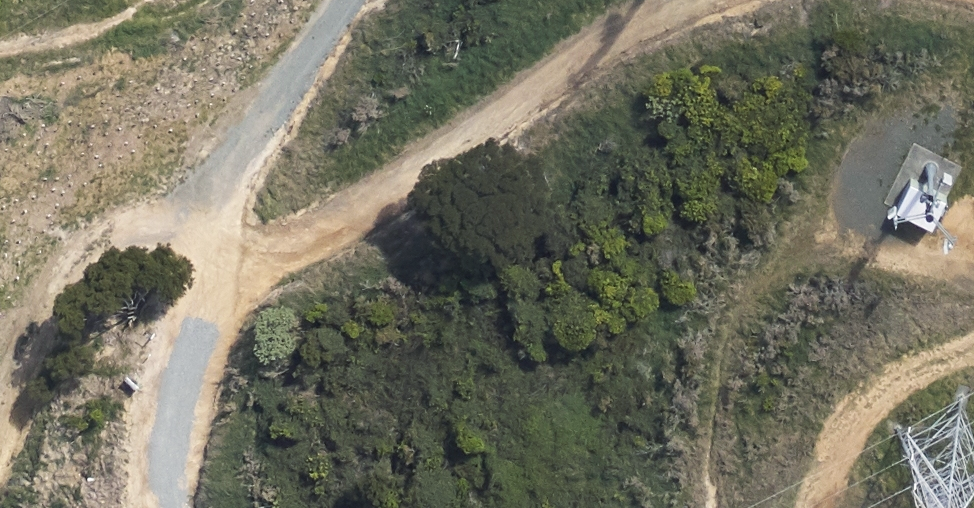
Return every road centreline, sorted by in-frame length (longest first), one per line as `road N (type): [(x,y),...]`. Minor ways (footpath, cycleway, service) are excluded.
road 1 (track): [(211,260),(384,199),(581,43),(685,0)]
road 2 (track): [(174,507),(177,413),(211,260),(335,0)]
road 3 (track): [(226,218),(142,220),(93,246),(0,418)]
road 4 (track): [(973,339),(857,381),(804,507)]

